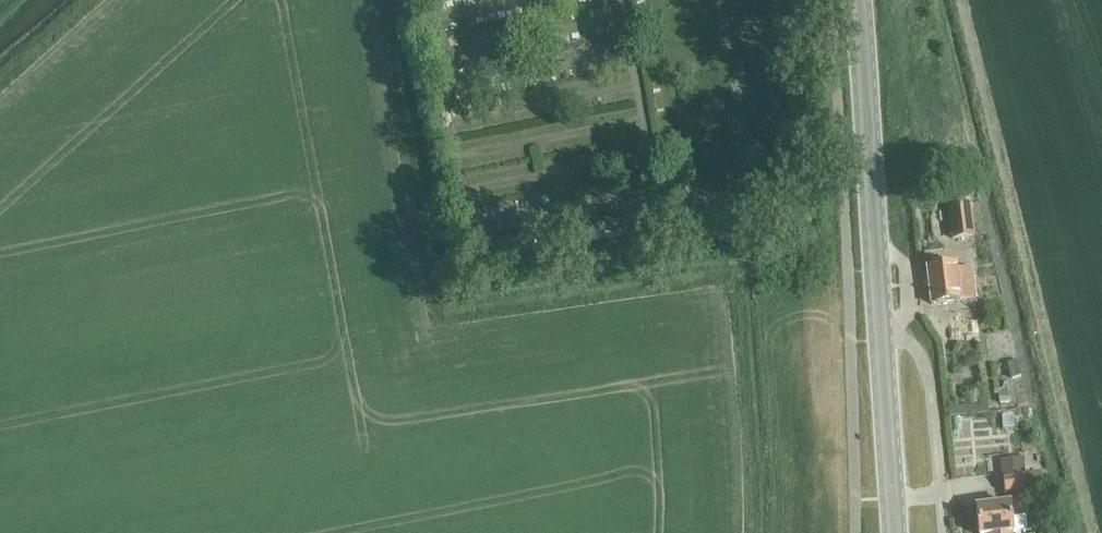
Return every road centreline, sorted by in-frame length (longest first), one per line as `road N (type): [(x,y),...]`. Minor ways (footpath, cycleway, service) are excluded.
road 1 (tertiary): [(893,532),(857,0)]

